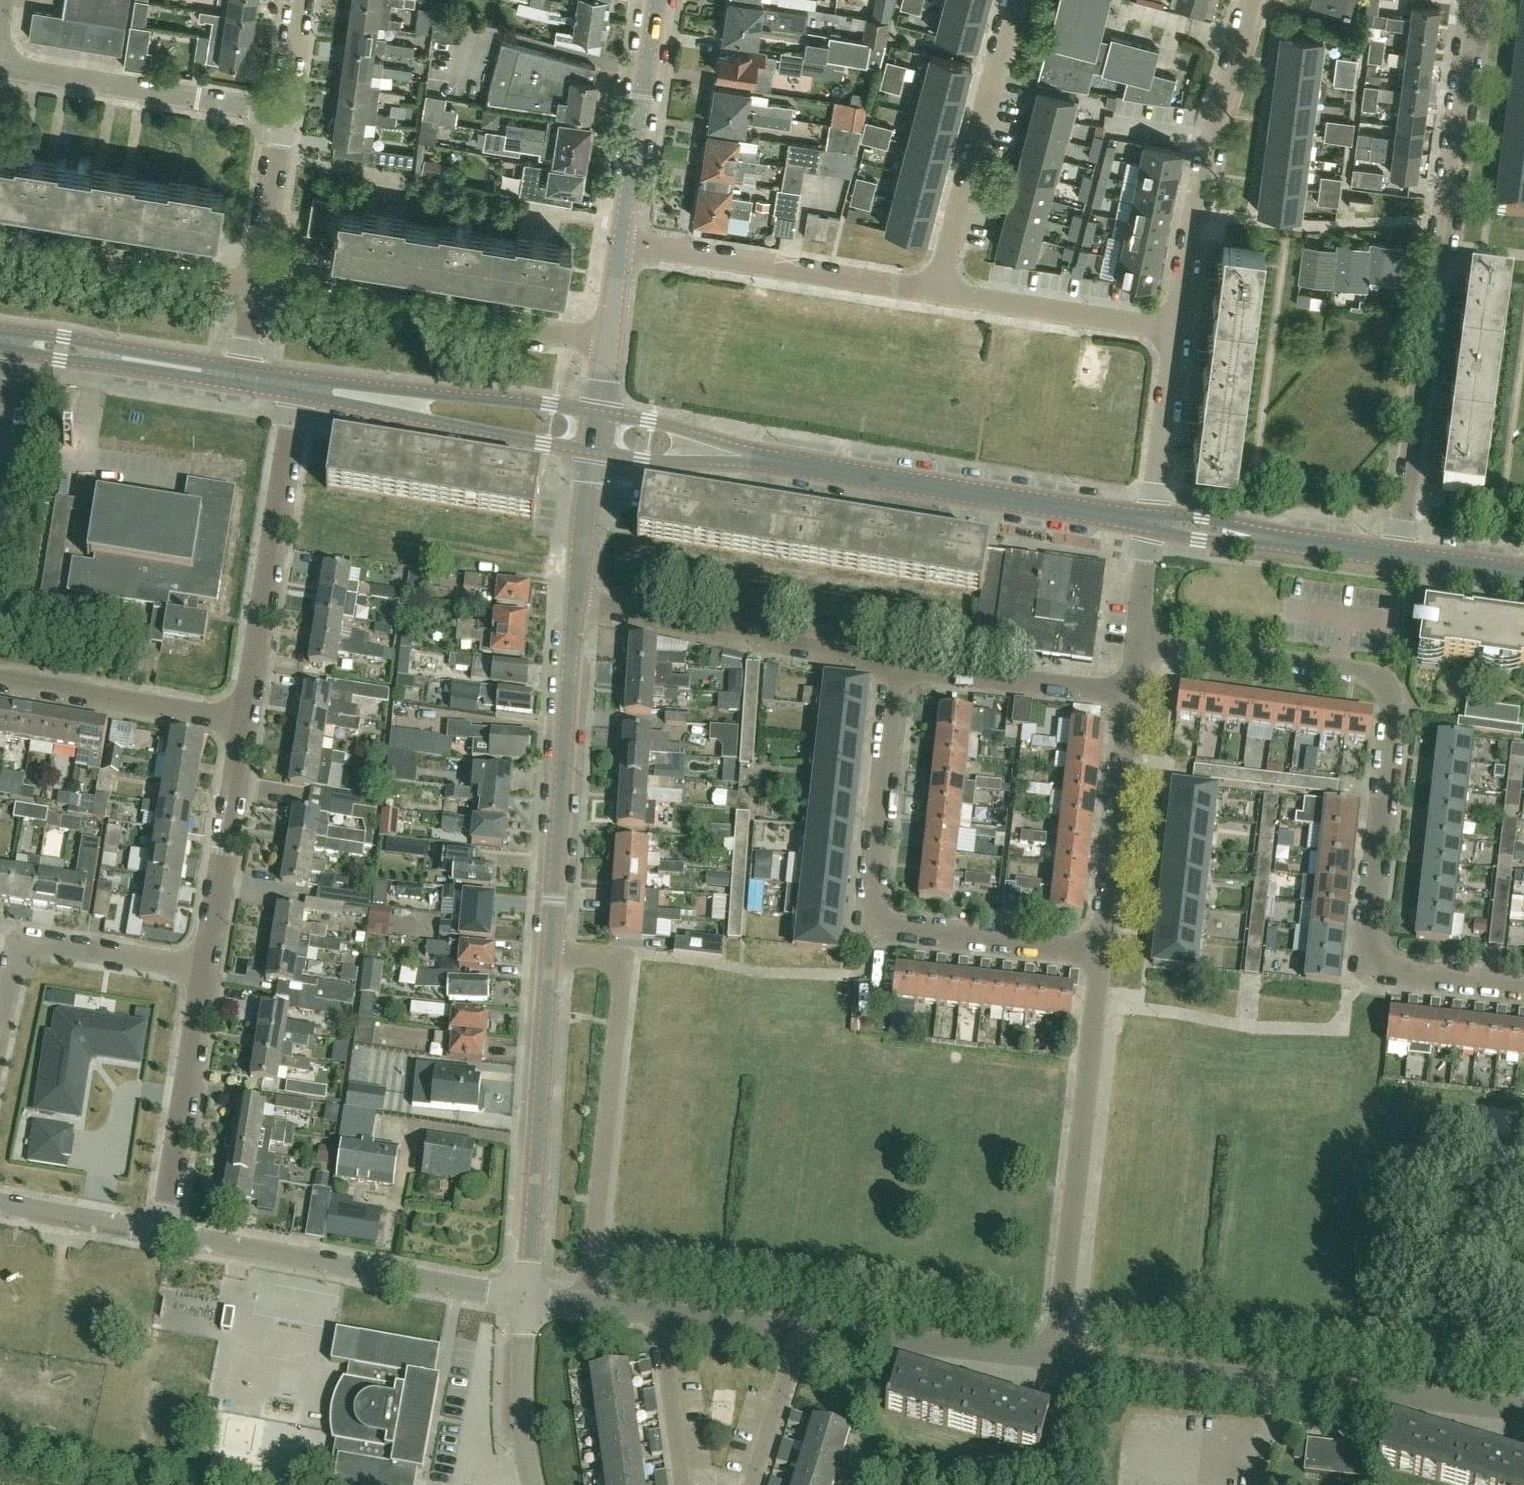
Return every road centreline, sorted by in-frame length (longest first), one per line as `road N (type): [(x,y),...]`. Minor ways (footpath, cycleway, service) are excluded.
road 1 (residential): [(1523,990),(1397,975),(1368,955),(1385,693),(1374,684),(1128,653)]
road 2 (residential): [(1401,556),(1472,0)]
road 3 (tertiary): [(1145,518),(595,431)]
road 4 (residential): [(1099,950),(895,929),(877,918),(869,891),(896,666)]
road 5 (residential): [(1523,1410),(1054,1355)]
road 6 (residential): [(1054,1355),(585,1309)]
road 7 (residential): [(585,1309),(622,958),(552,952)]
road 8 (residential): [(1054,1355),(1099,950)]
road 9 (residential): [(525,1302),(162,1234)]
road 10 (residential): [(607,347),(252,285)]
road 11 (unclassified): [(525,1302),(552,952)]
road 12 (unclassified): [(552,952),(574,609)]
road 13 (residential): [(1175,332),(1204,165),(1251,0)]
road 14 (residential): [(235,717),(295,388)]
road 15 (residential): [(896,666),(574,609)]
road 16 (residential): [(939,294),(623,245)]
road 17 (residential): [(939,294),(1015,0)]
road 18 (tertiary): [(595,431),(295,388)]
road 19 (residential): [(276,113),(0,67)]
road 20 (residential): [(162,1234),(205,968)]
road 21 (residential): [(0,1020),(13,957),(34,940),(205,968)]
road 22 (tertiary): [(1401,556),(1145,518)]
road 23 (residential): [(252,285),(0,246)]
road 24 (residential): [(205,968),(235,717)]
road 25 (residential): [(1099,950),(1123,702)]
road 26 (unclassified): [(623,245),(657,0)]
road 27 (residential): [(1175,332),(939,294)]
road 28 (residential): [(235,717),(0,680)]
road 29 (tertiary): [(243,379),(13,341)]
road 30 (residential): [(1123,702),(896,666)]
road 31 (residential): [(1145,518),(1175,332)]
road 32 (unclassified): [(533,1484),(521,1421),(525,1302)]
road 33 (unclassified): [(574,609),(595,431)]
road 34 (residential): [(252,285),(276,113)]
road 35 (residential): [(162,1234),(0,1203)]
road 36 (residential): [(1128,653),(1145,518)]
road 37 (tertiary): [(1523,573),(1401,556)]

